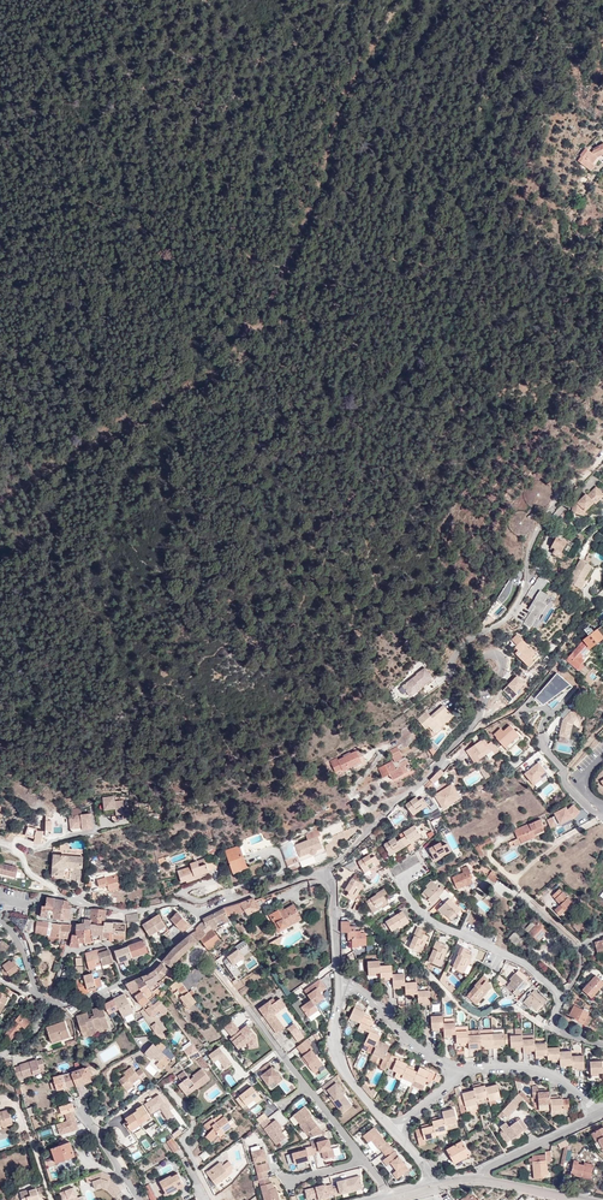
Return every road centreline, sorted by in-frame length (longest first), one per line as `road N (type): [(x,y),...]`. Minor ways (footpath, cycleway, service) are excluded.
road 1 (residential): [(321,872),(470,730),(504,666),(488,656),(462,670),(458,658),(513,612),(542,529),(602,459)]
road 2 (track): [(283,272),(354,82),(404,0)]
road 3 (residential): [(561,999),(529,968),(432,921),(401,879),(420,866)]
road 4 (residential): [(11,845),(59,896),(122,911),(172,904),(202,913)]
road 5 (residential): [(364,1161),(252,1011)]
road 6 (residential): [(395,1129),(337,1051),(341,980)]
road 7 (residential): [(602,1112),(545,1076),(455,1072)]
road 8 (residential): [(455,1072),(341,980)]
road 9 (tertiary): [(602,1112),(486,1168),(481,1180)]
road 10 (residential): [(123,981),(110,944),(70,951),(54,1002)]
road 11 (residential): [(321,872),(202,913)]
road 12 (residential): [(561,999),(580,970),(579,944),(534,903)]

